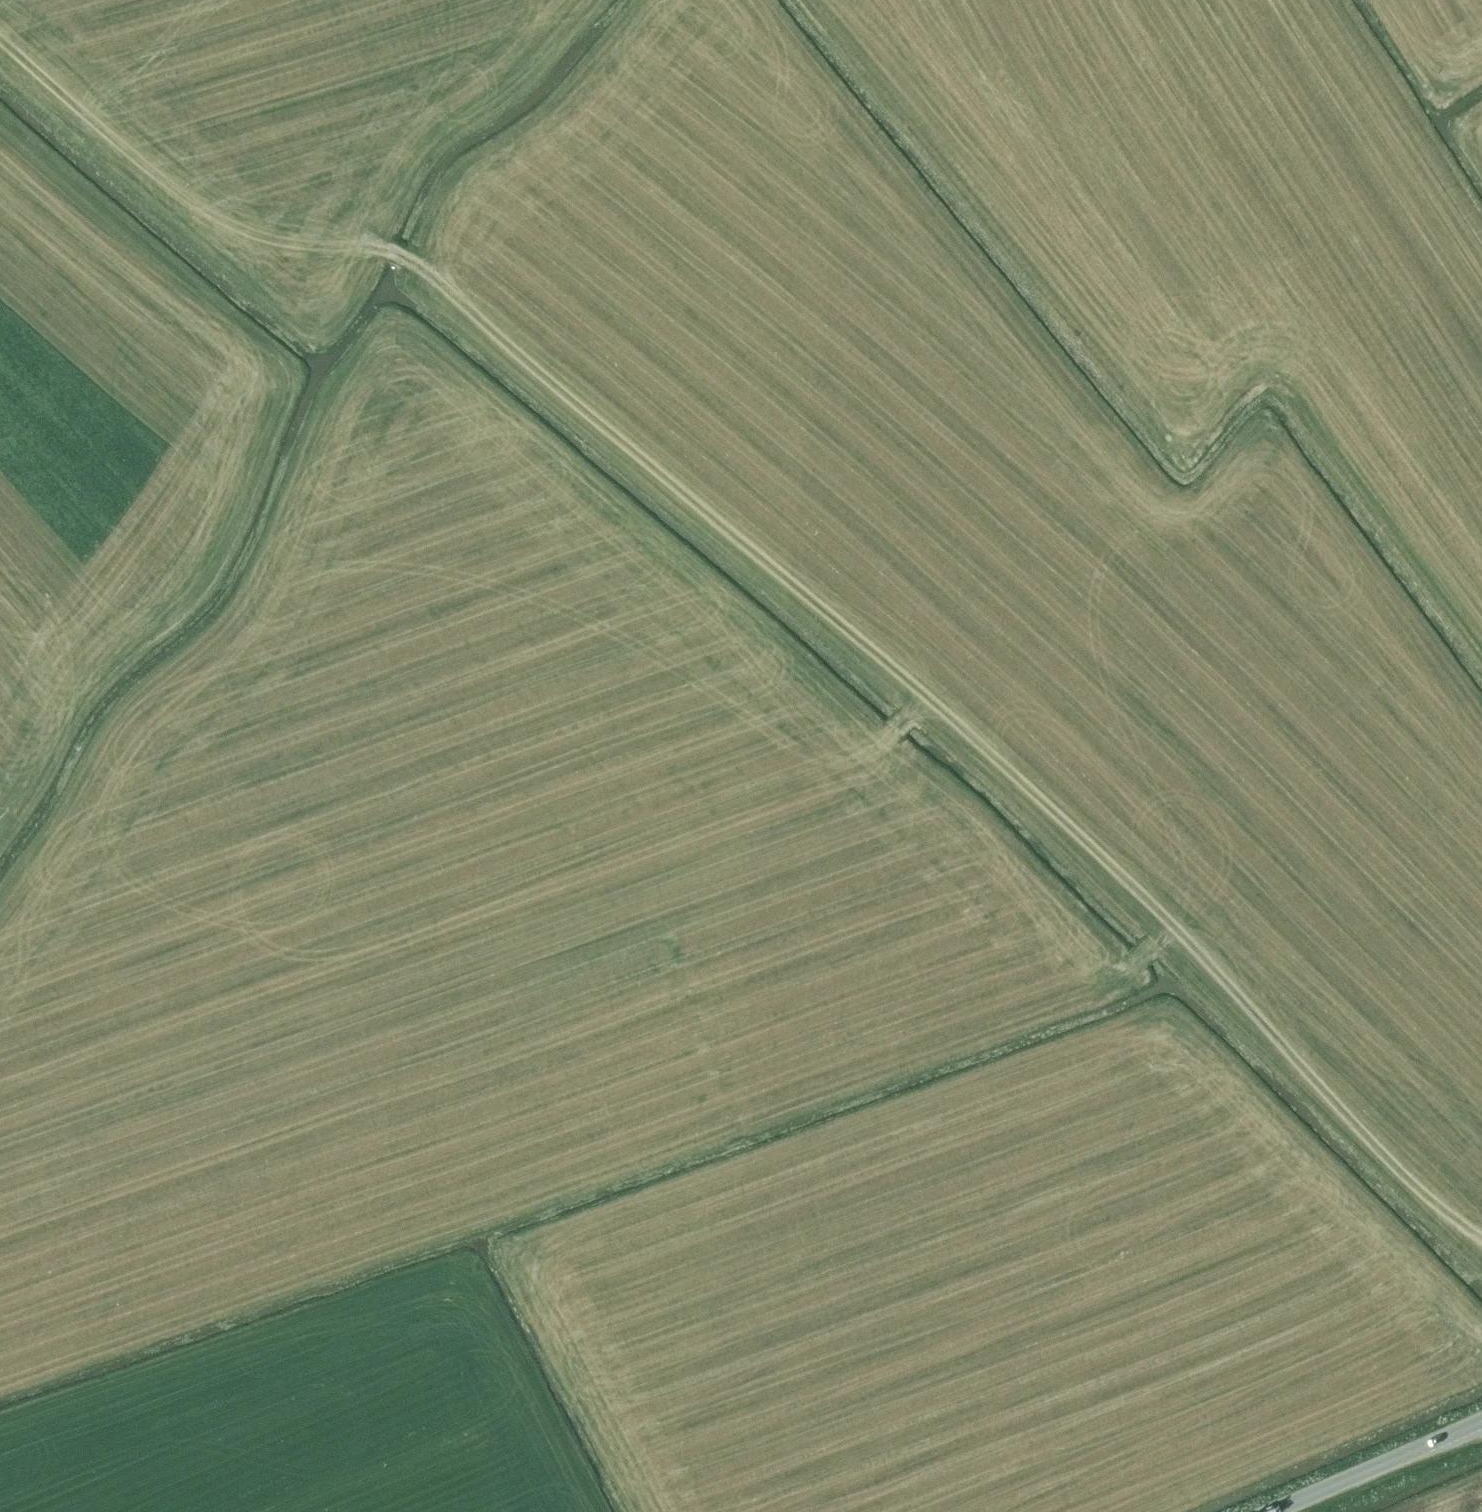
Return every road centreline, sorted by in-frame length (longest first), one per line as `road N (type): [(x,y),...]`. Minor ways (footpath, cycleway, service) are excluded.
road 1 (unclassified): [(1274,1511),(1481,1421)]

